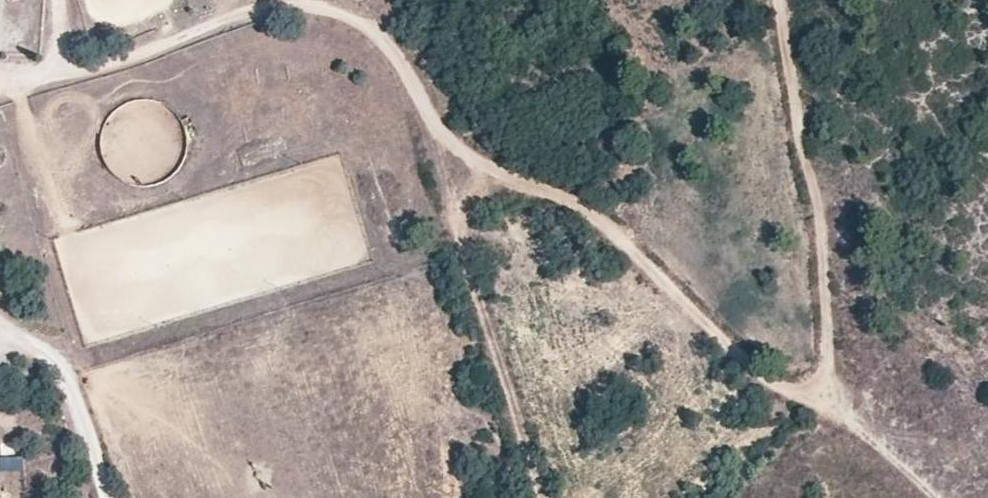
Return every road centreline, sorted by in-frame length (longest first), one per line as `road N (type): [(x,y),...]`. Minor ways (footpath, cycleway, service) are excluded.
road 1 (track): [(542,497),(423,108),(384,33),(309,1),(0,88)]
road 2 (track): [(432,144),(605,228),(747,363),(792,396),(827,396),(913,497)]
road 3 (track): [(827,396),(813,203),(789,133),(773,0)]
road 4 (track): [(108,497),(60,366),(0,326)]

